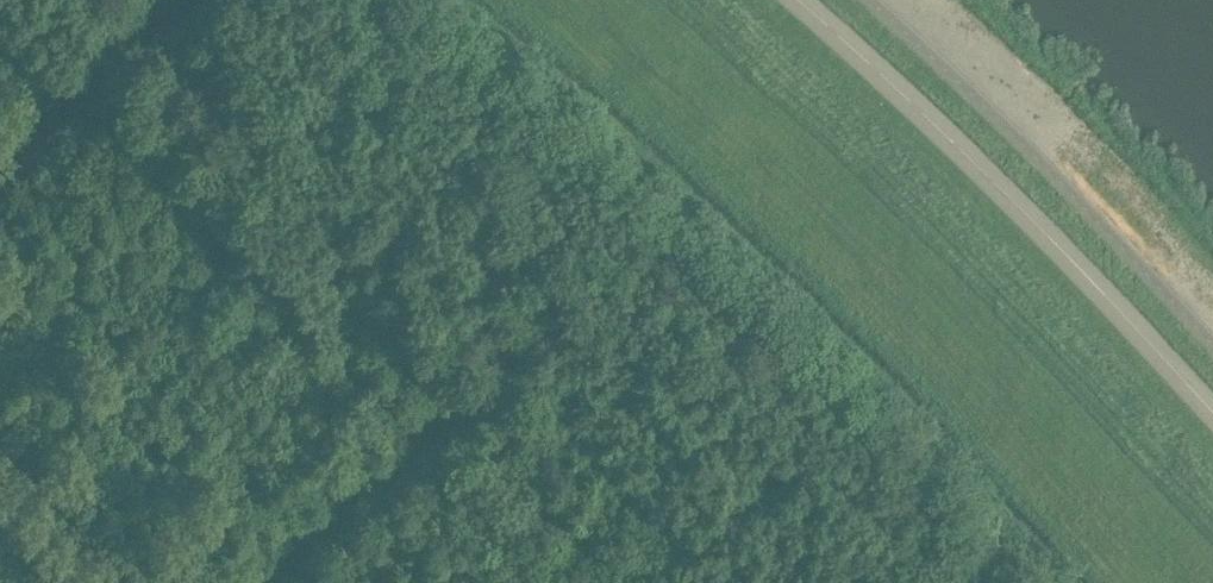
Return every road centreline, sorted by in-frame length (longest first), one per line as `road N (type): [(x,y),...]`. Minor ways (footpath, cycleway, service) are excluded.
road 1 (tertiary): [(800,0),(1008,195),(1212,411)]

